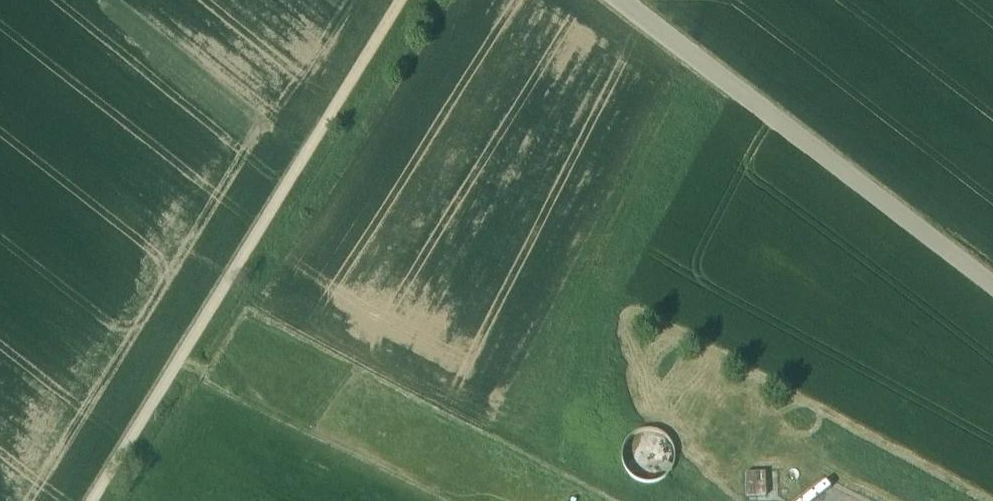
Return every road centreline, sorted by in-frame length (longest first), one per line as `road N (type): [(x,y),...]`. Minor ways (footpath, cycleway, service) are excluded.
road 1 (track): [(111,500),(426,0)]
road 2 (unclassified): [(623,0),(992,286)]

